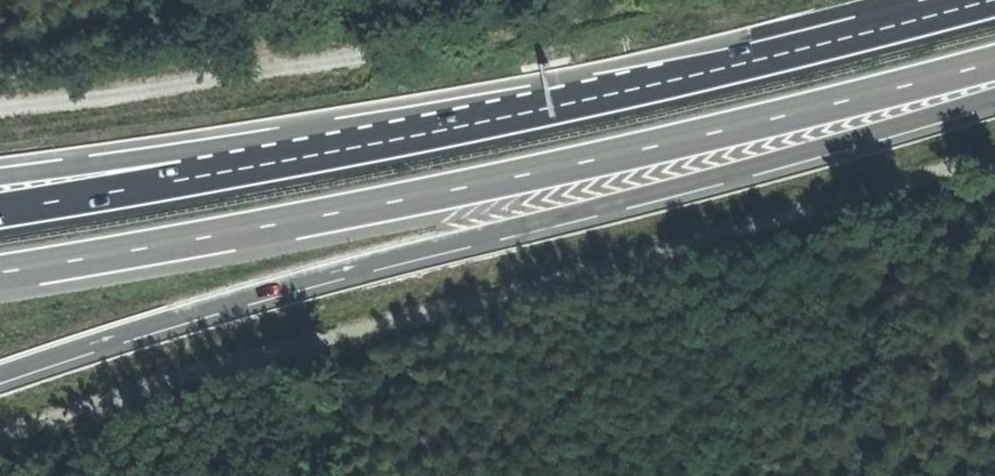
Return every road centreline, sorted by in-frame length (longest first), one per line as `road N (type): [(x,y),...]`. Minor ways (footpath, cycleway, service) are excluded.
road 1 (motorway): [(0,376),(200,309),(834,142),(994,87)]
road 2 (track): [(994,156),(291,346),(0,439)]
road 3 (motorway): [(0,271),(497,180),(994,61)]
road 4 (track): [(0,126),(85,119),(684,0)]
road 5 (motorway): [(983,0),(418,135)]
road 6 (motorway): [(418,135),(0,209)]
road 7 (motorway): [(418,135),(0,178)]

